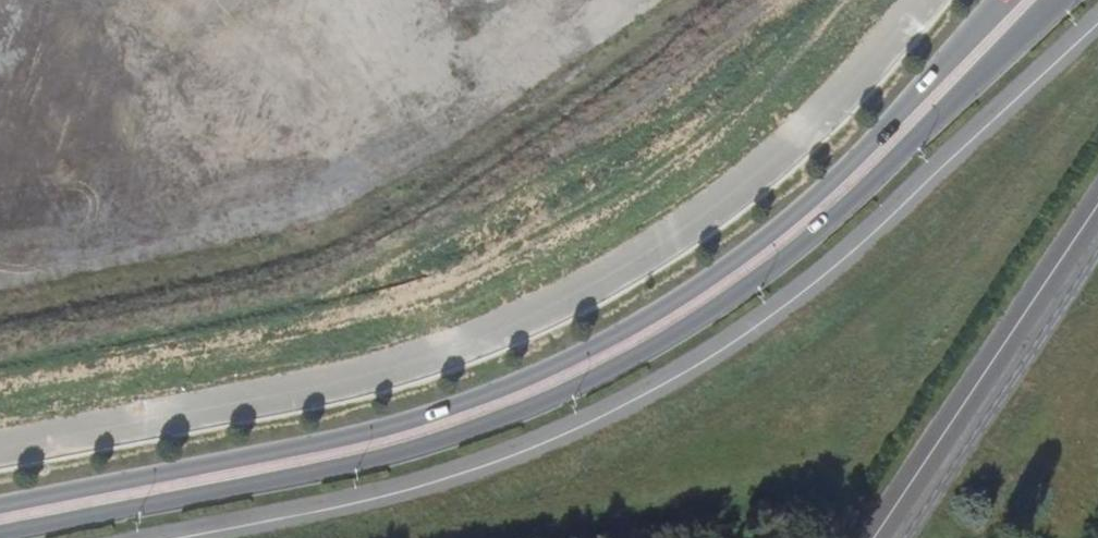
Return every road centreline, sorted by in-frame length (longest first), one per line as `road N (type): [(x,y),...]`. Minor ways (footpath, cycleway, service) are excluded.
road 1 (secondary): [(0,533),(368,461),(563,395),(681,332),(770,270),(1058,0)]
road 2 (secondary): [(1005,0),(828,188),(747,254),(559,366),(351,437),(0,505)]
road 3 (unclassified): [(1097,207),(874,537)]

